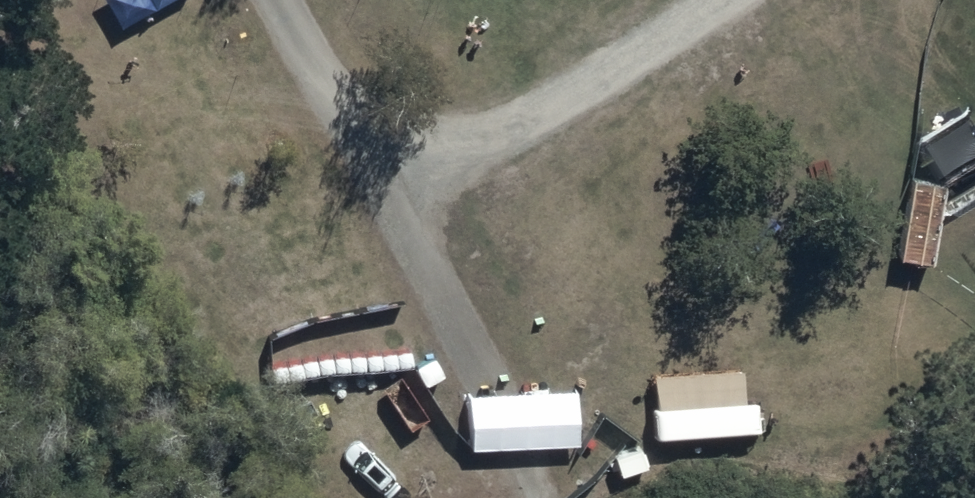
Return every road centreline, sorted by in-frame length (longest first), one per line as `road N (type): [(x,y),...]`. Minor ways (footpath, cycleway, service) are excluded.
road 1 (track): [(554,497),(270,0)]
road 2 (track): [(325,101),(456,140),(639,54),(720,0)]

